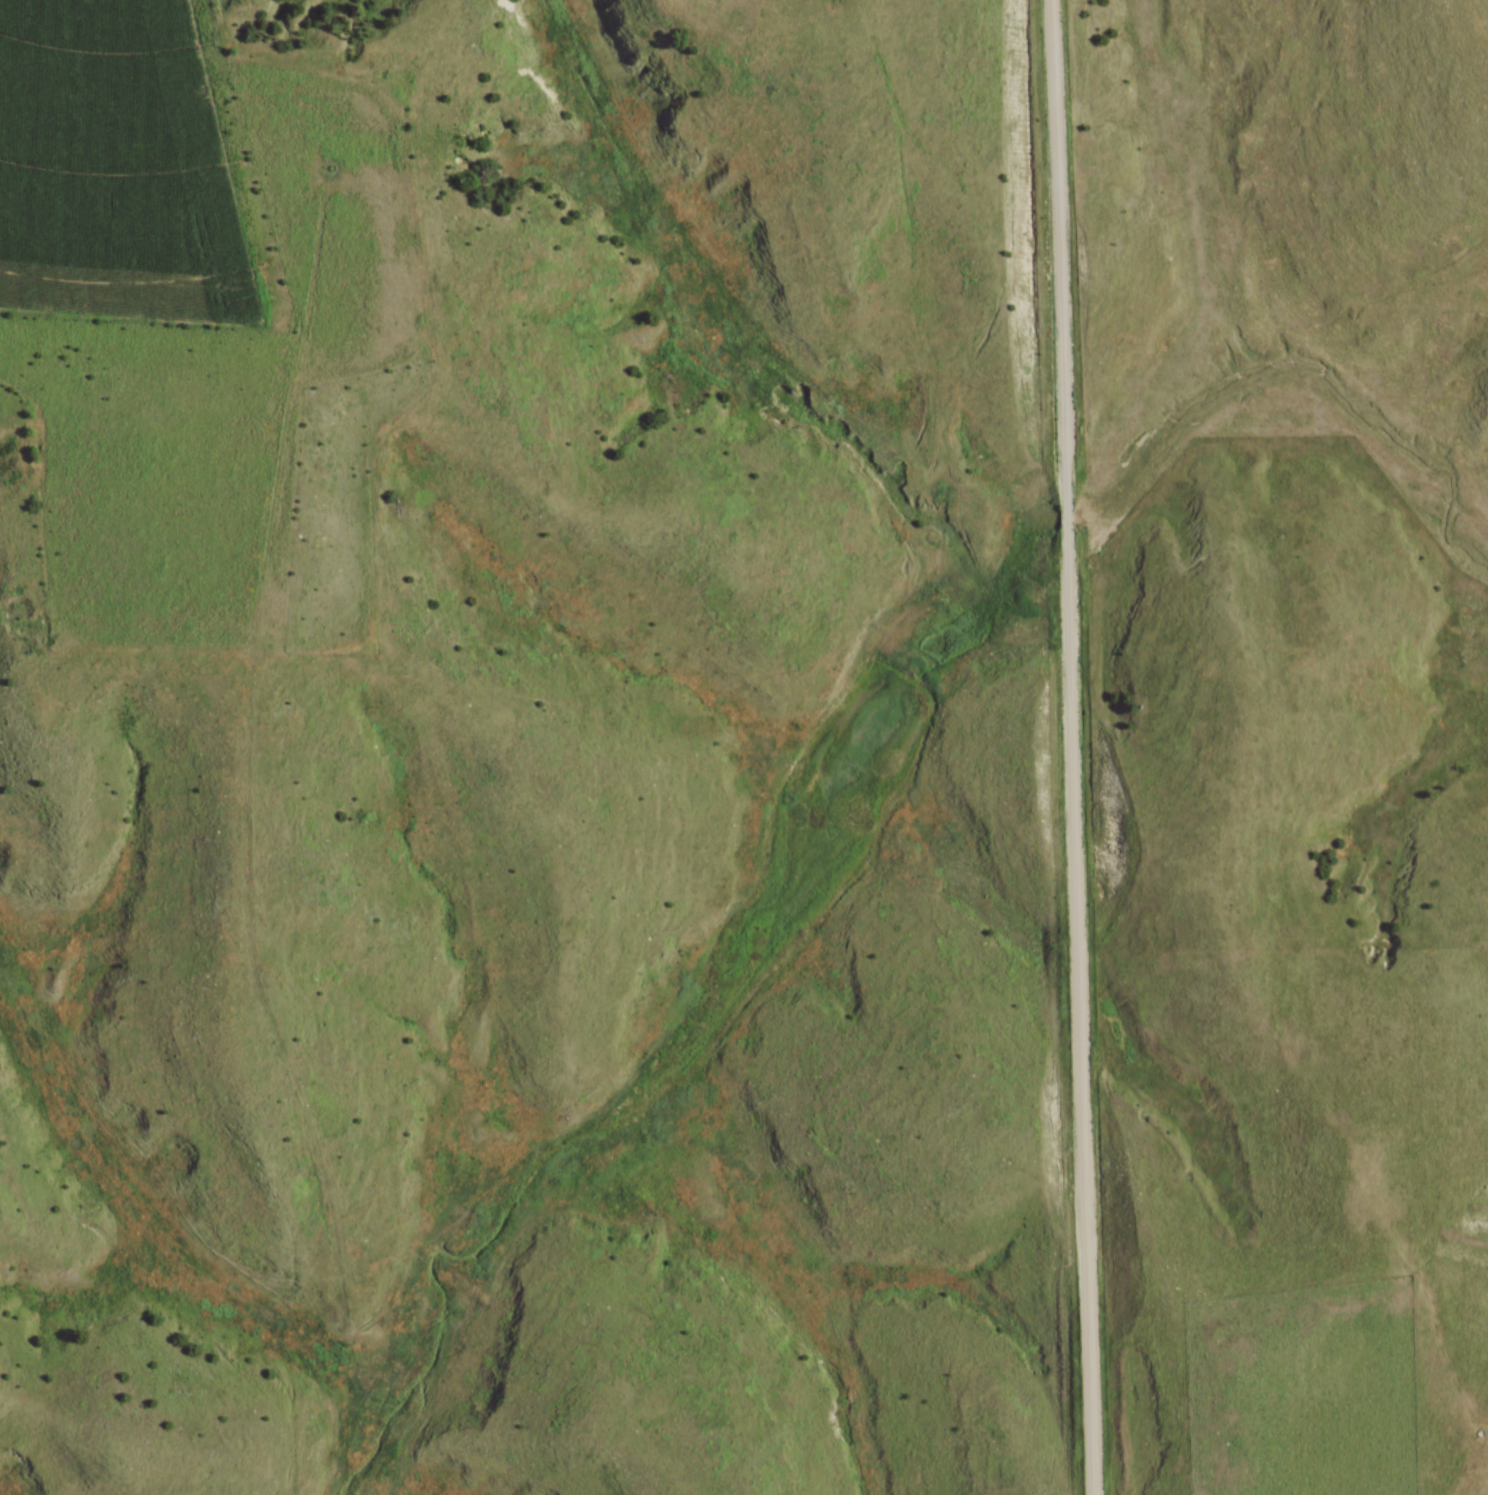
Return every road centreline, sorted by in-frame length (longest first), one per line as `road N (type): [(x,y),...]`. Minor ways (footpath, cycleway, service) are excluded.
road 1 (residential): [(1096,1494),(1051,0)]

